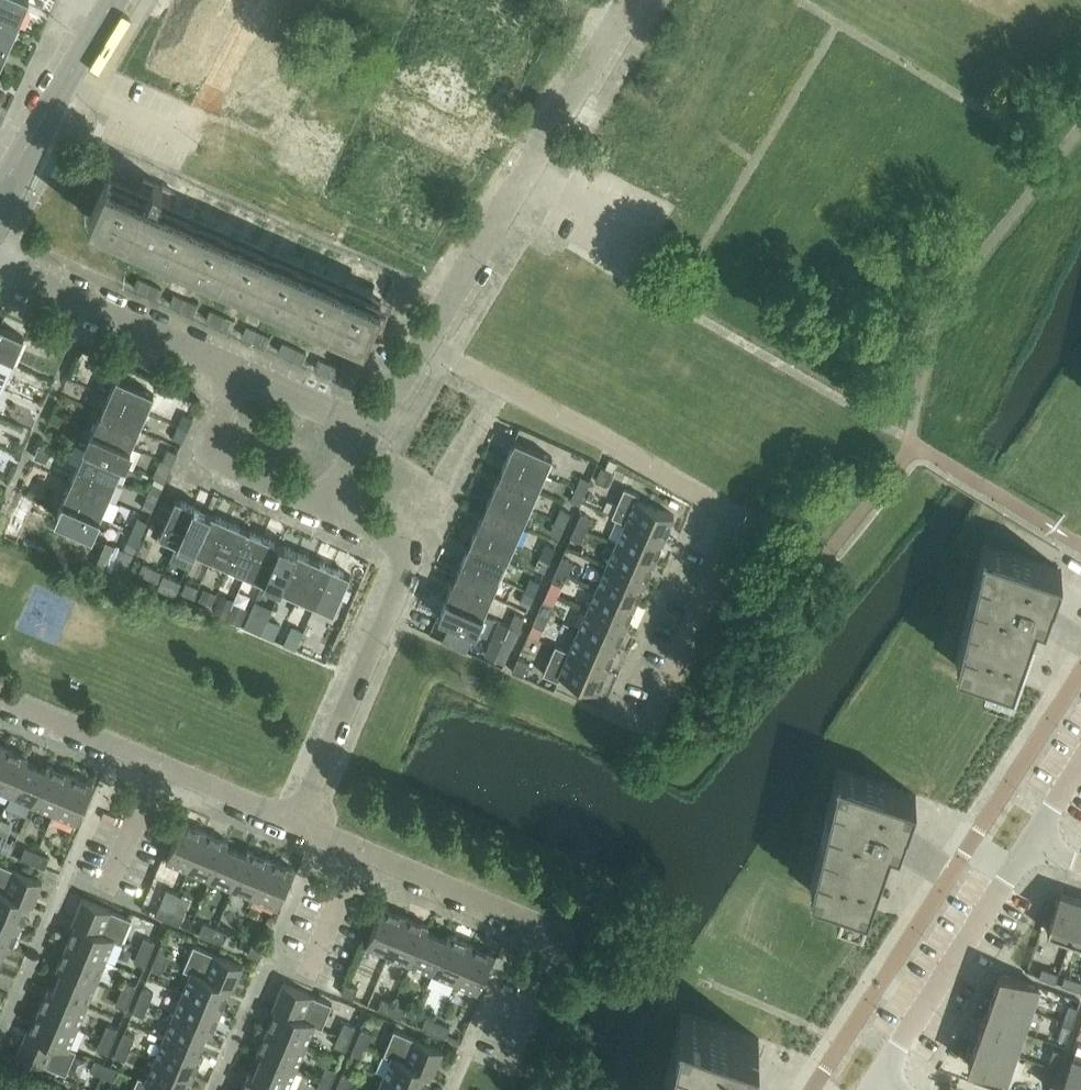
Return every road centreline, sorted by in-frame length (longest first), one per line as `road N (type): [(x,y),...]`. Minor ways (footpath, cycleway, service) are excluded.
road 1 (residential): [(650,734),(739,521),(420,344)]
road 2 (residential): [(420,344),(628,0)]
road 3 (residential): [(299,824),(411,552),(329,509)]
road 4 (residential): [(299,824),(0,697)]
road 5 (residential): [(870,1088),(1031,842)]
road 6 (residential): [(561,935),(299,824)]
road 7 (residential): [(240,374),(0,265)]
road 8 (unclassified): [(0,205),(112,5)]
road 9 (residential): [(329,509),(216,461),(211,440),(240,374)]
road 10 (residential): [(367,432),(240,374)]

